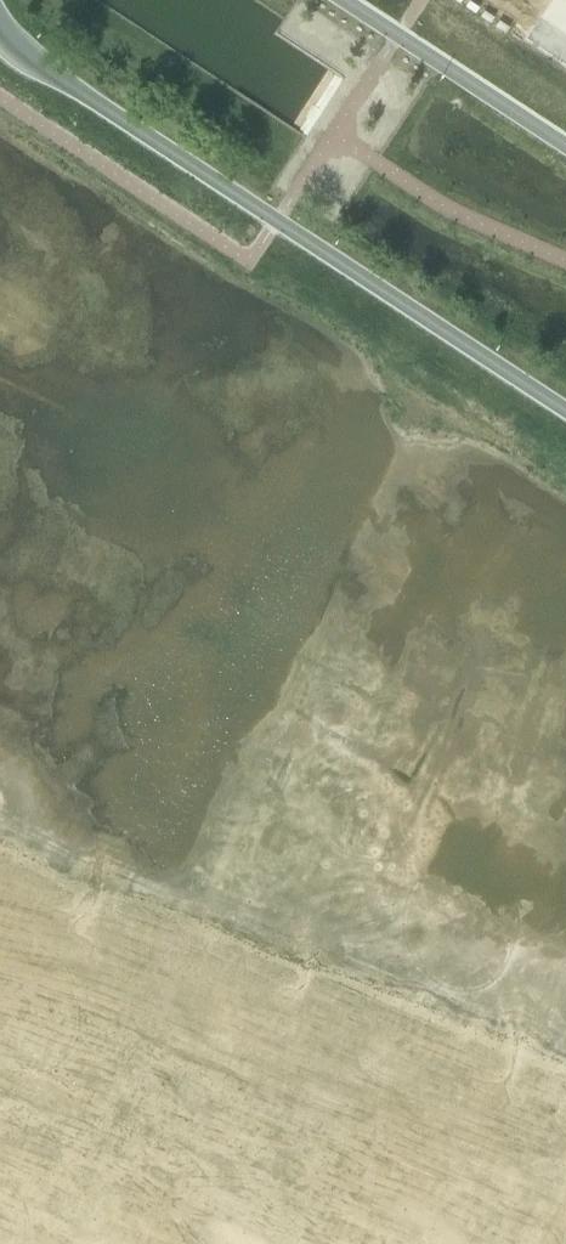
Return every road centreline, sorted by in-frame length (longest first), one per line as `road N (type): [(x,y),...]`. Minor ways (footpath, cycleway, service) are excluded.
road 1 (unclassified): [(0,34),(565,407)]
road 2 (unclassified): [(565,156),(337,0)]

